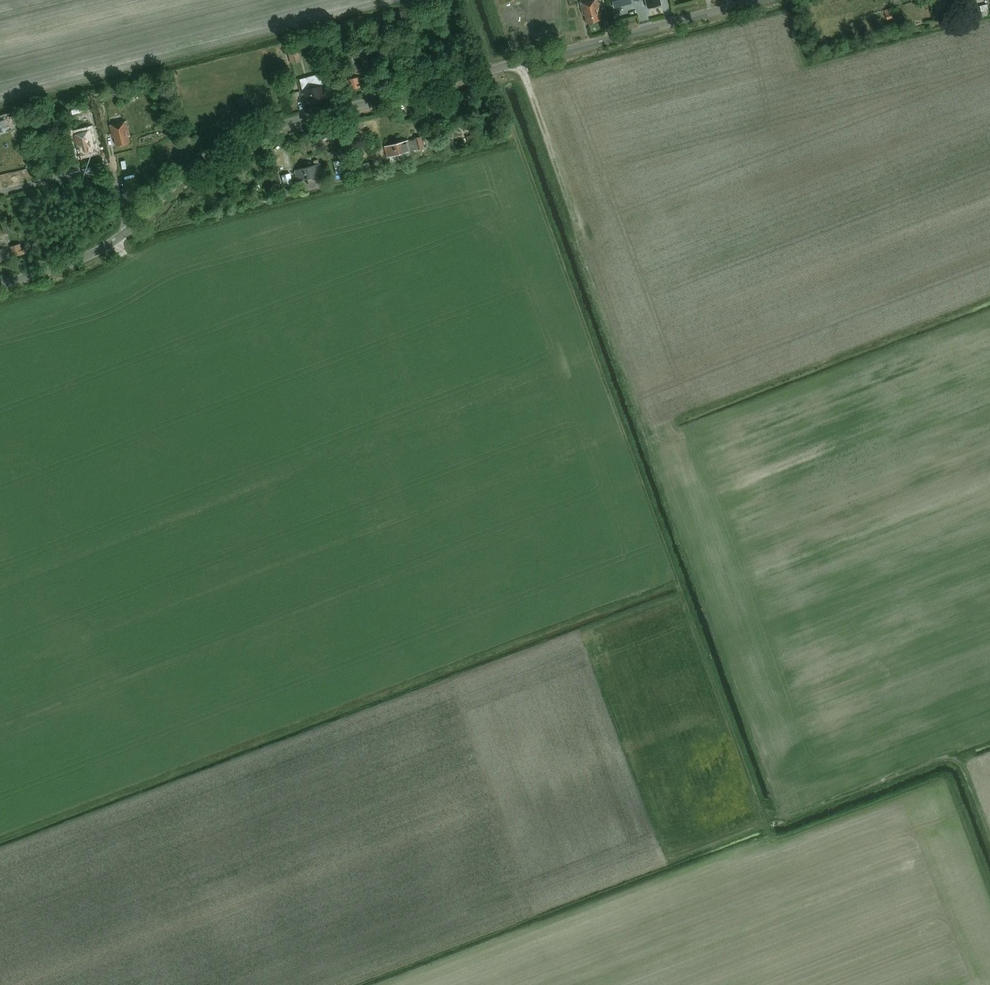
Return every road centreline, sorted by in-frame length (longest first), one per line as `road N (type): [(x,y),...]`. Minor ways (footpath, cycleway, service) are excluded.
road 1 (unclassified): [(128,230),(201,163),(271,128),(757,0)]
road 2 (unclassified): [(0,193),(106,169),(128,230)]
road 3 (unclassified): [(0,284),(56,270),(128,230)]

